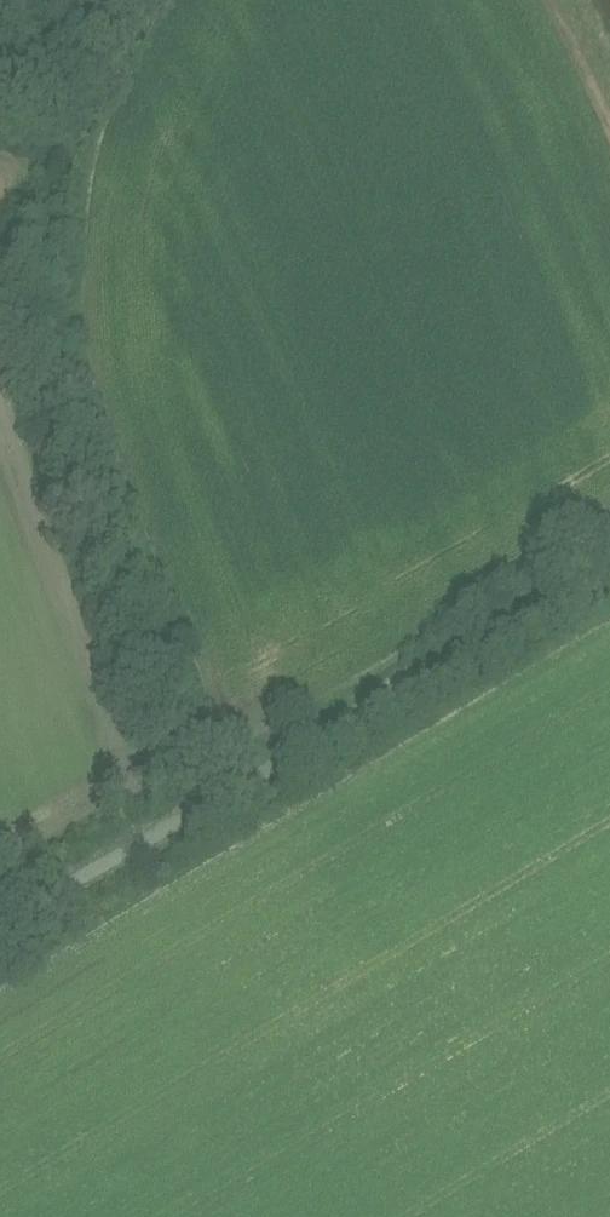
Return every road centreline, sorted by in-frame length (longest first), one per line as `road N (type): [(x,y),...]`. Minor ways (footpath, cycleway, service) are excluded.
road 1 (residential): [(609,554),(419,654),(0,911)]

